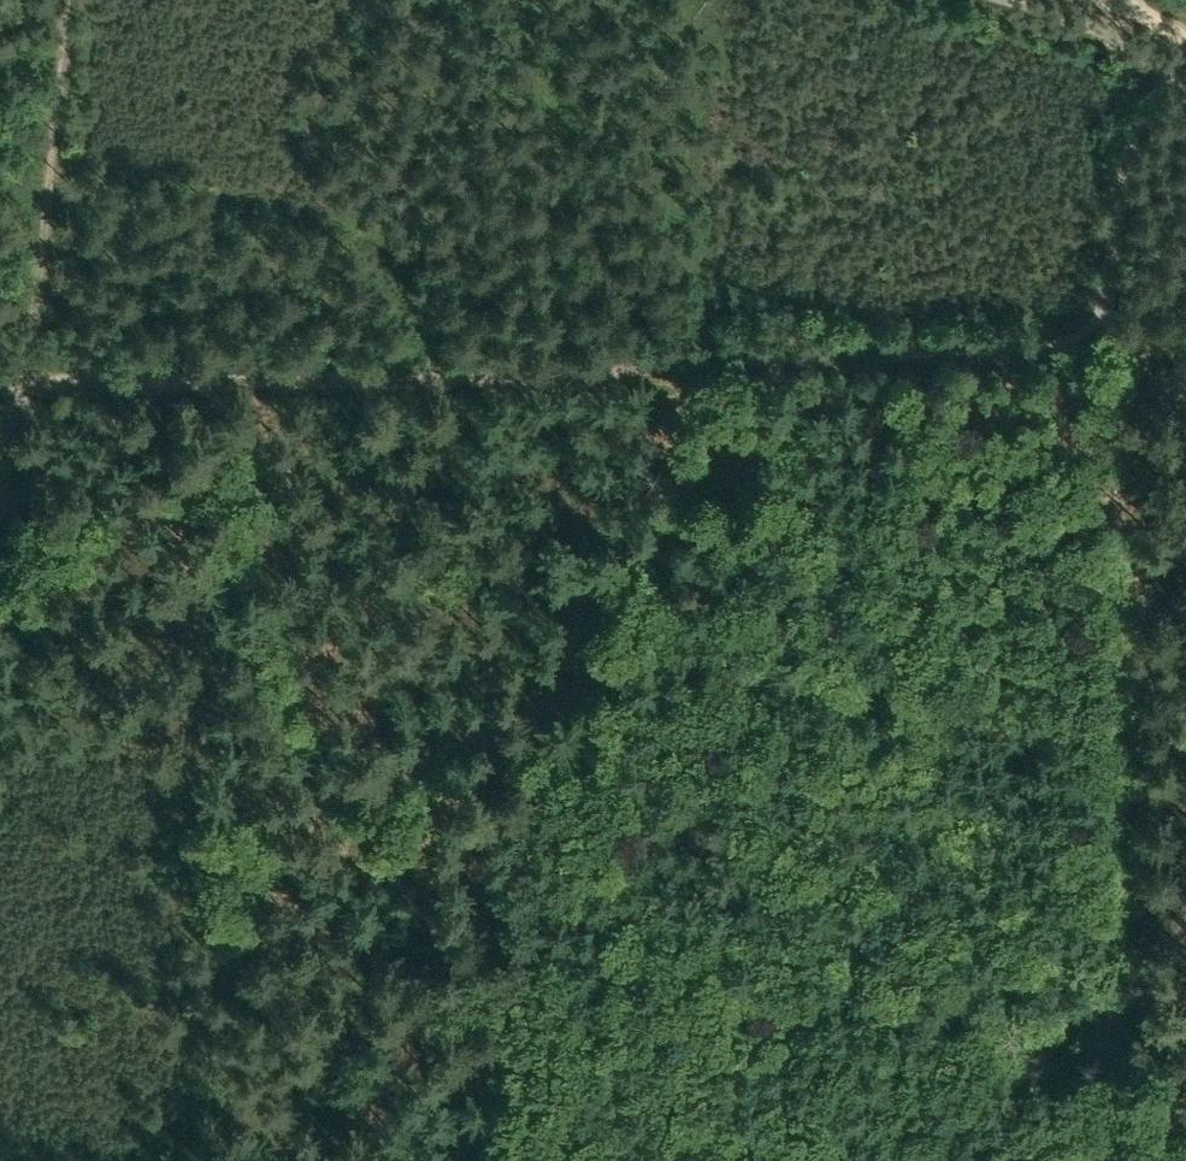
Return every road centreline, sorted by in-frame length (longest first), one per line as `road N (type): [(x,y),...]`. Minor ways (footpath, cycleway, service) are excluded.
road 1 (track): [(15,377),(1110,351)]
road 2 (track): [(68,0),(15,377)]

